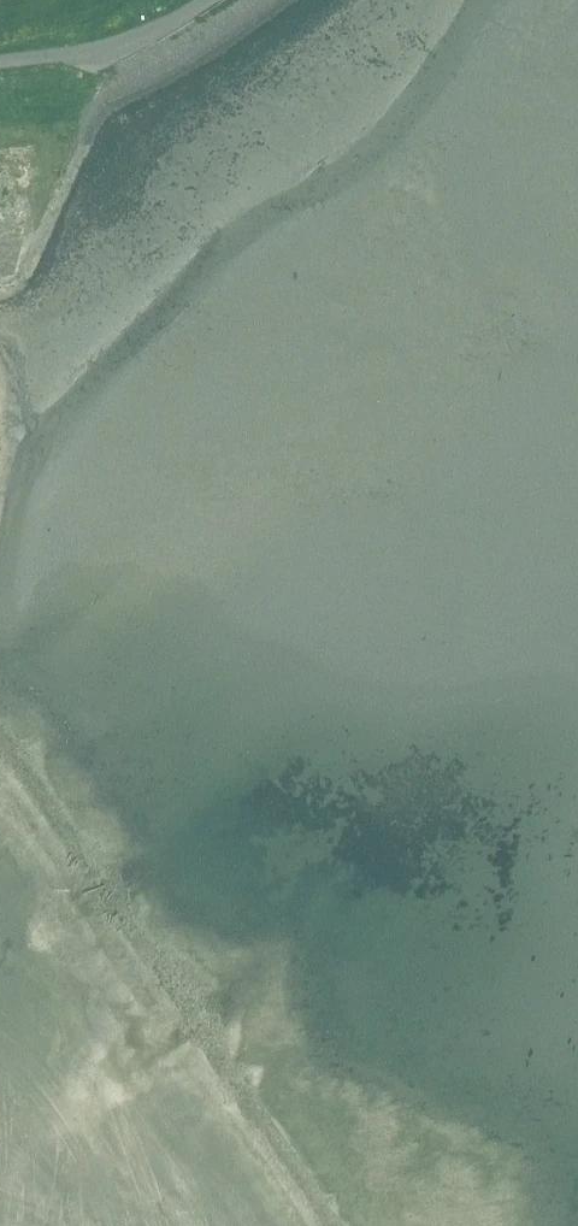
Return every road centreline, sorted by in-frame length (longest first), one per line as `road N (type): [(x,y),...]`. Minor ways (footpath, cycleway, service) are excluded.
road 1 (unclassified): [(0,61),(83,55),(171,32),(218,0)]

